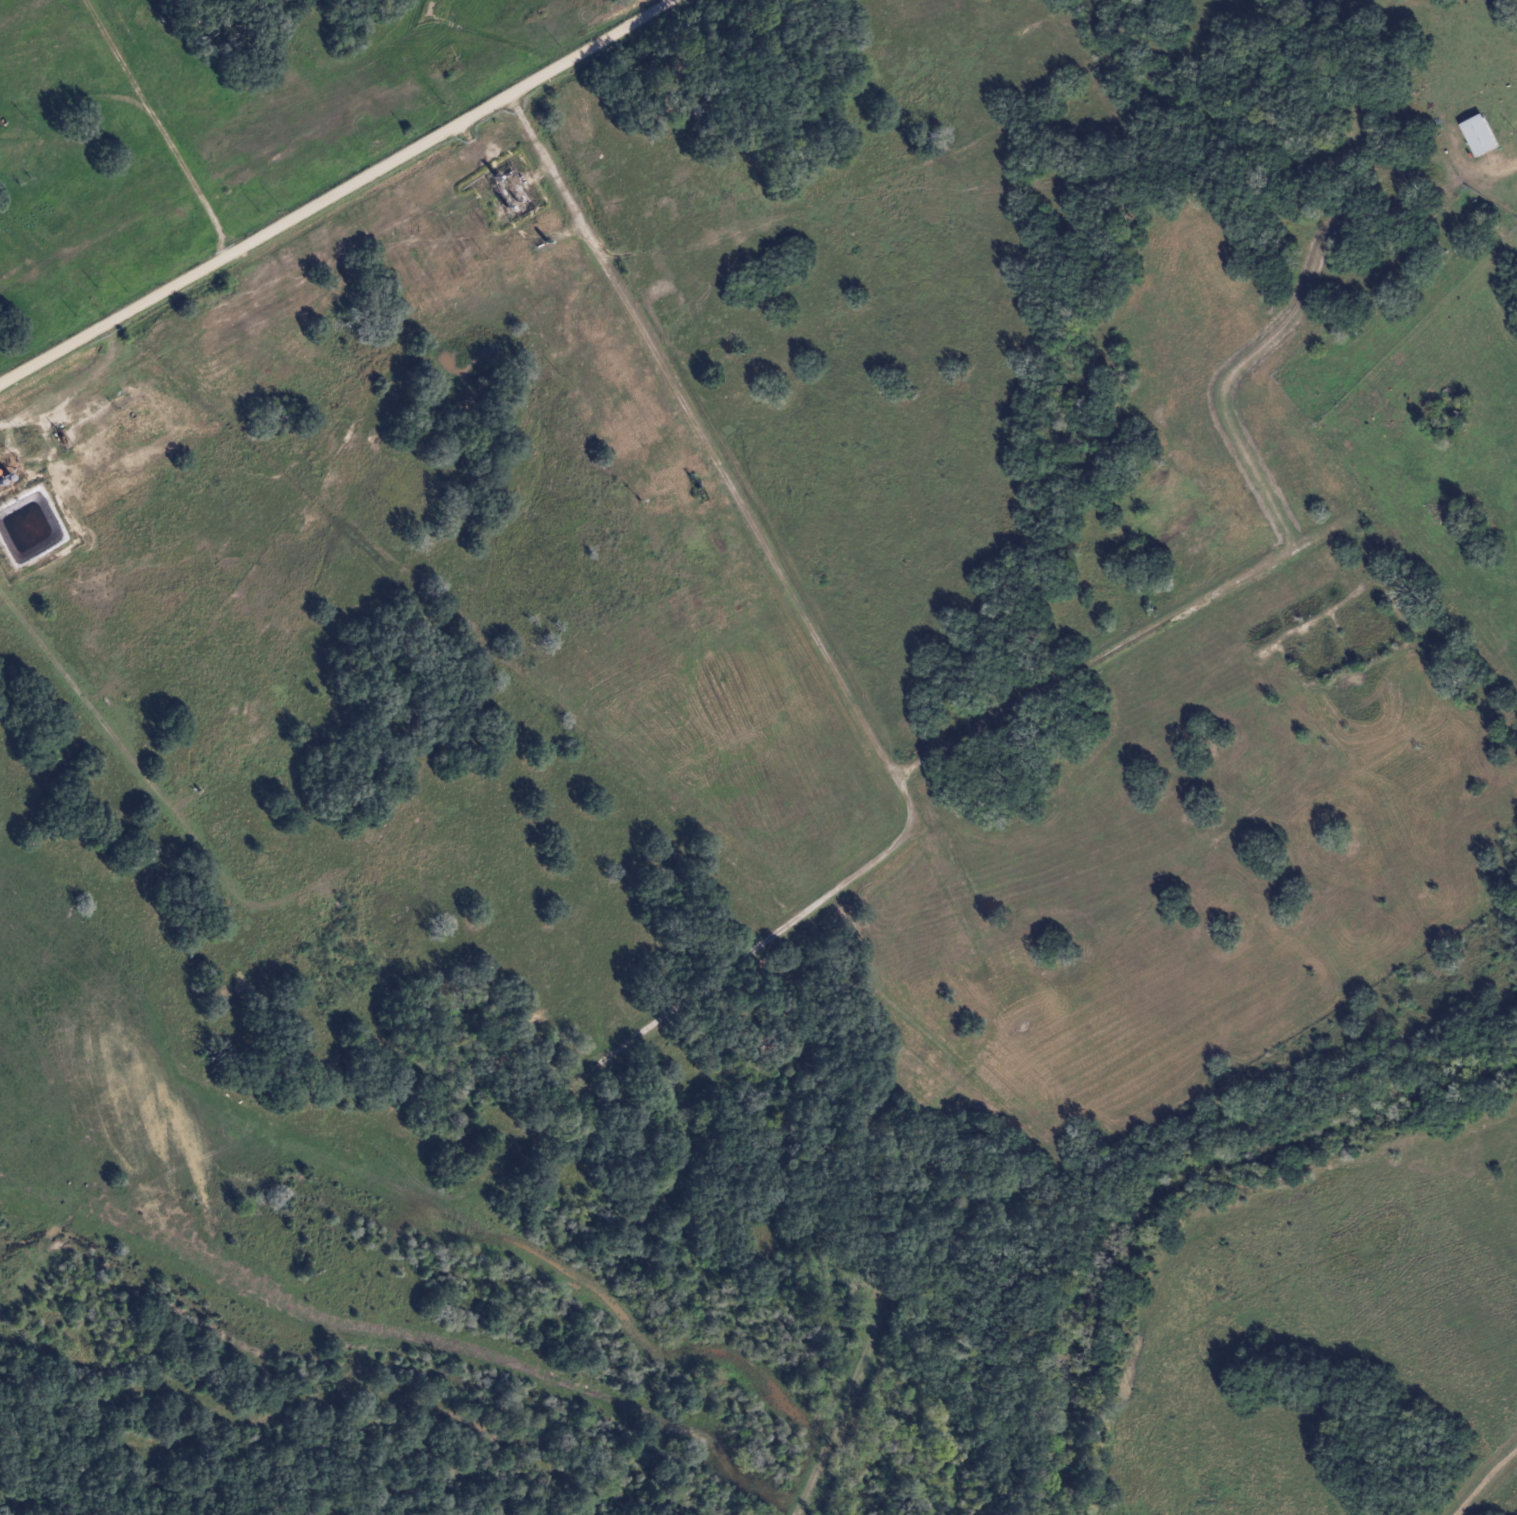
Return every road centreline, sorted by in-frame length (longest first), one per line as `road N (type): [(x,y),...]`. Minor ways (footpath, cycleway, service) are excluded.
road 1 (residential): [(0,591),(241,899),(269,906),(326,890),(347,906)]
road 2 (residential): [(235,251),(85,0)]

